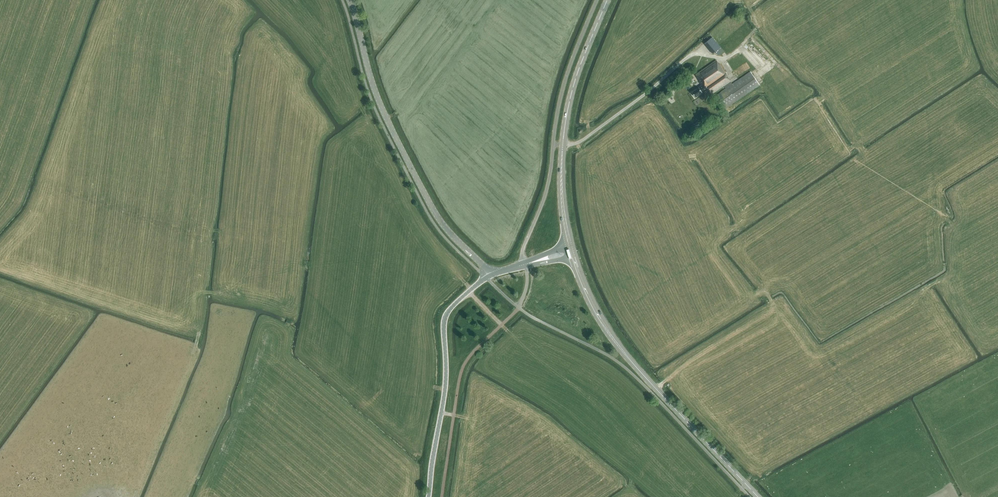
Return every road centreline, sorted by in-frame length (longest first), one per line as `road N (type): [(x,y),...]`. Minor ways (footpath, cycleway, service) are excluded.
road 1 (tertiary): [(350,0),(374,88),(413,172),(443,224),(490,275)]
road 2 (tertiary): [(429,496),(445,389),(445,318),(490,275)]
road 3 (secondary): [(758,496),(636,367)]
road 4 (track): [(749,37),(814,99),(857,162)]
road 5 (secondary): [(563,145),(574,83),(607,0)]
road 6 (secondary): [(570,257),(603,329),(636,367)]
road 7 (secondary): [(636,367),(577,256)]

